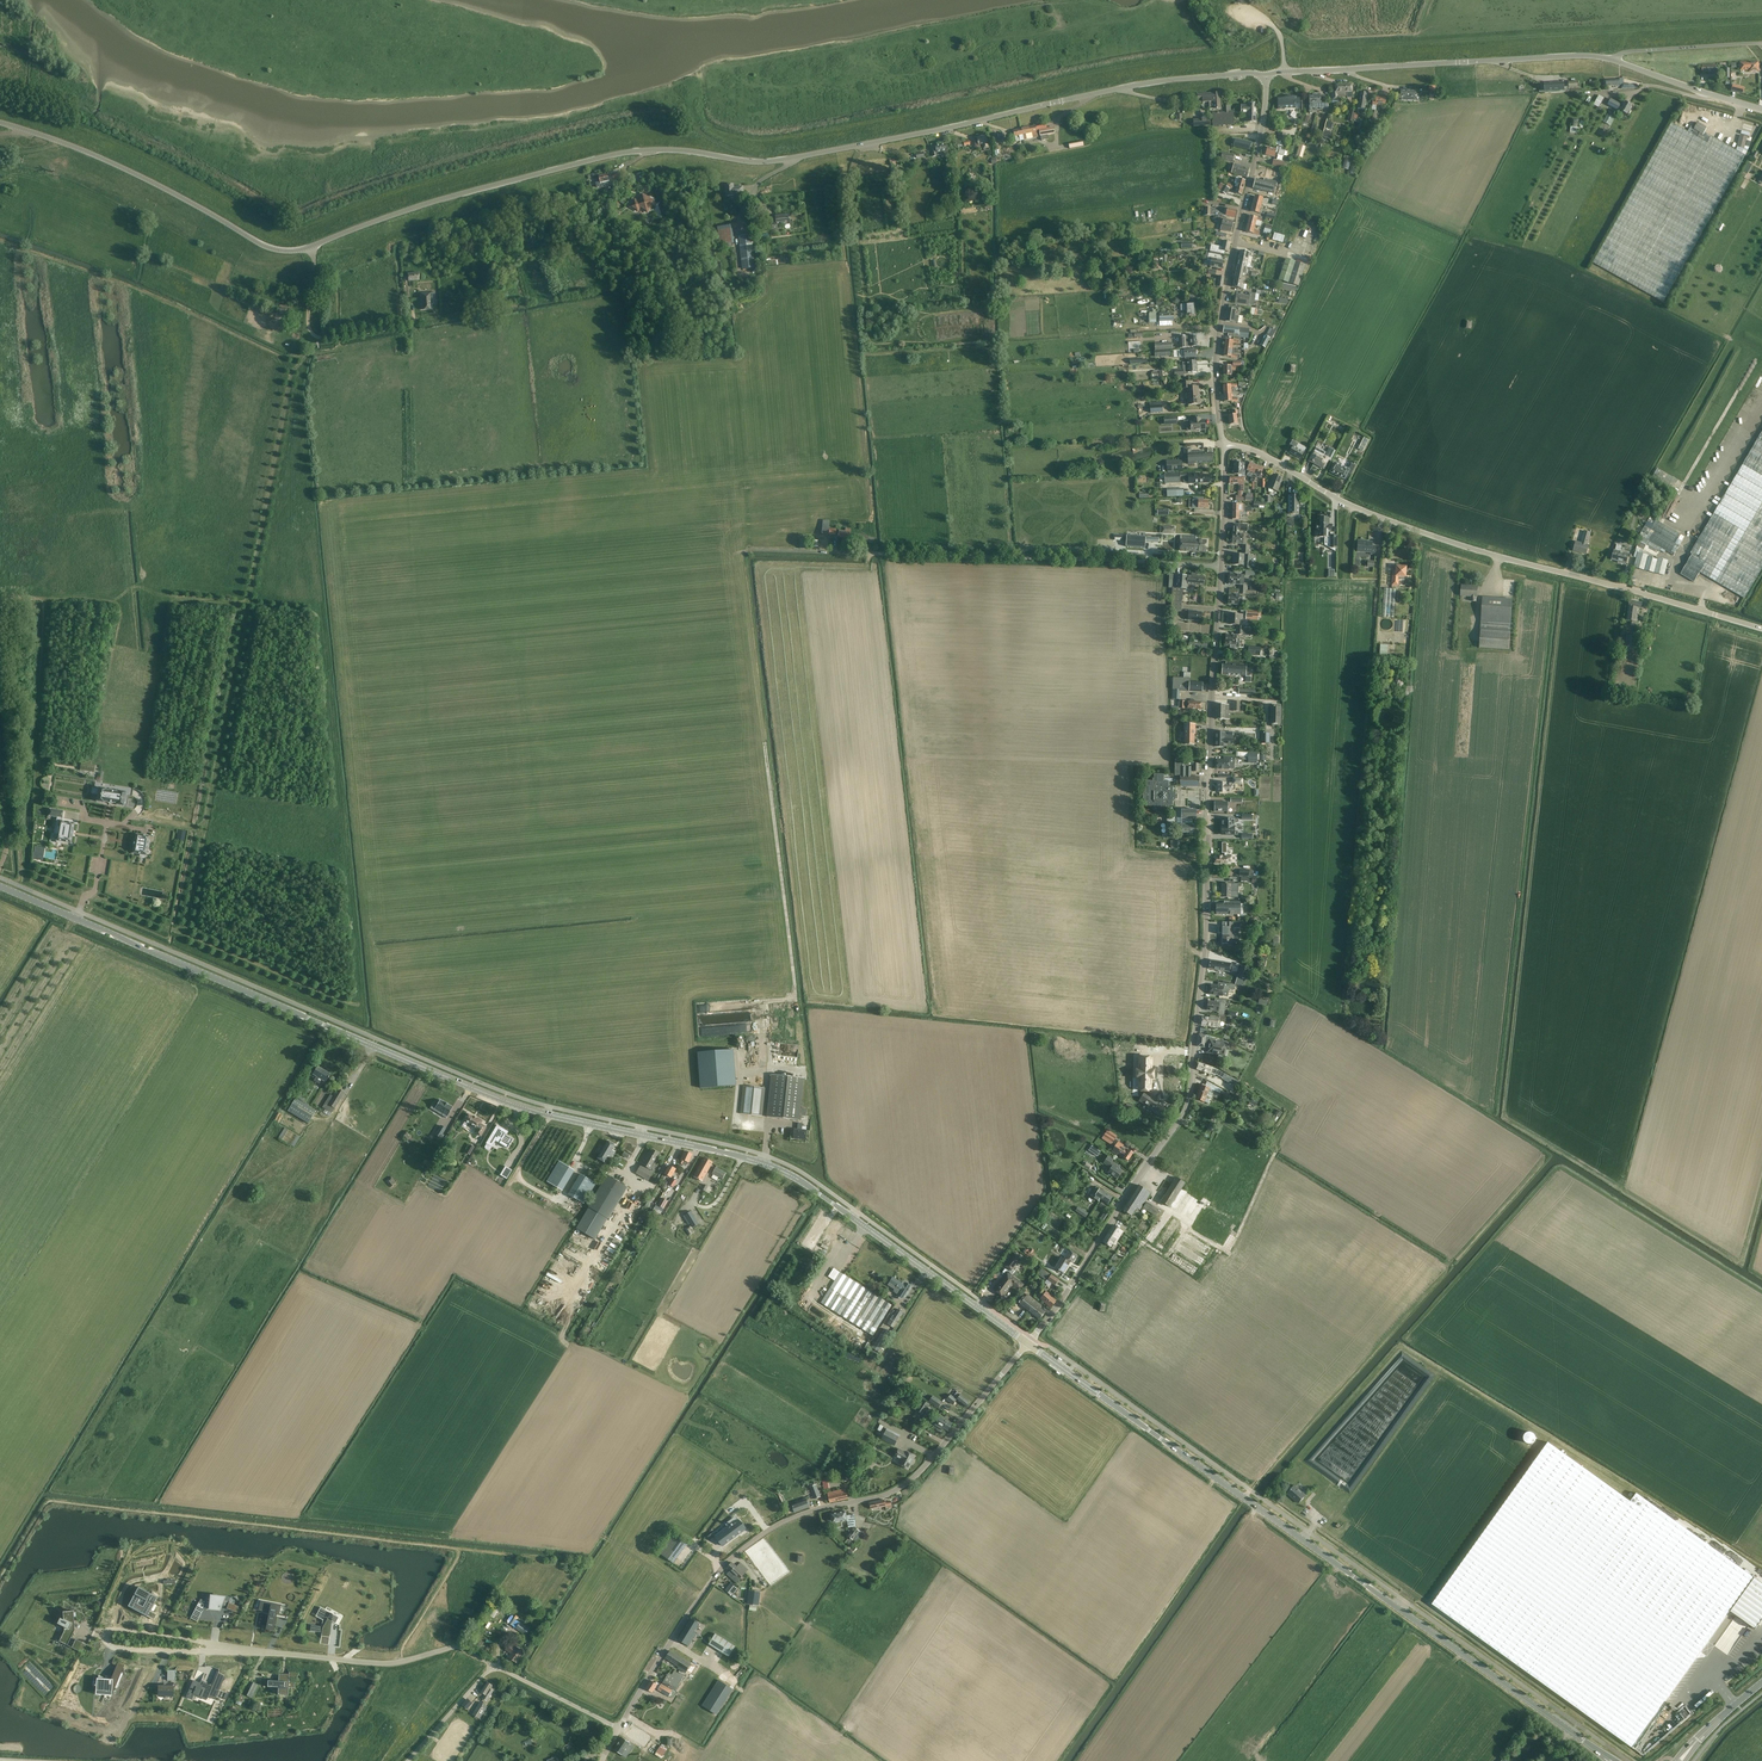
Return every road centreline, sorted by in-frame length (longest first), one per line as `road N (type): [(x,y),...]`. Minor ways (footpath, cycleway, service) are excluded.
road 1 (unclassified): [(0,123),(110,162),(285,253),(448,199),(633,153),(777,162),(1108,90),(1266,76)]
road 2 (tertiary): [(1028,1344),(764,1163),(510,1102),(0,887)]
road 3 (unclassified): [(1028,1344),(1189,1098),(1205,938),(1222,567)]
road 4 (tertiary): [(1612,1760),(1028,1344)]
road 5 (unclassified): [(619,1729),(729,1560),(790,1519),(901,1487),(1028,1344)]
road 6 (unclassified): [(1761,628),(1464,546),(1339,499),(1267,456),(1224,446)]
road 7 (unclassified): [(1222,567),(752,550)]
road 8 (unclassified): [(1224,446),(1219,325),(1263,130),(1266,76)]
road 9 (residential): [(229,1649),(386,1663),(460,1646),(497,1669)]
road 10 (track): [(0,1747),(99,1749),(152,1650)]
road 11 (track): [(412,309),(410,322),(315,336),(307,323),(312,247)]
road 12 (unclassified): [(1458,64),(1266,76)]
road 13 (residential): [(152,1650),(115,1649),(104,1636),(112,1628),(229,1649)]
road 14 (unclassified): [(1458,64),(1580,55),(1616,61)]
road 15 (unclassified): [(1761,109),(1616,61)]
road 16 (unclassified): [(497,1669),(619,1729)]
road 17 (unclassified): [(407,1760),(497,1669)]
road 18 (unclassified): [(1222,567),(1224,446)]

